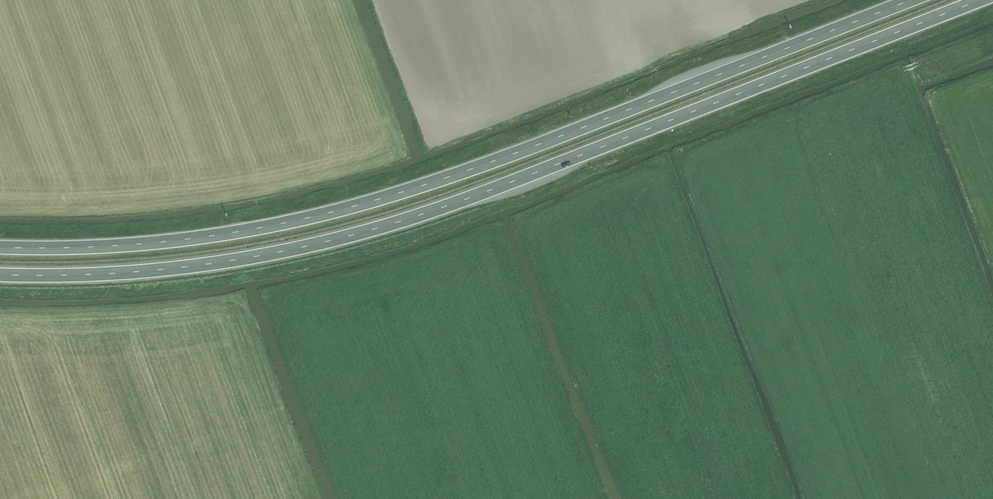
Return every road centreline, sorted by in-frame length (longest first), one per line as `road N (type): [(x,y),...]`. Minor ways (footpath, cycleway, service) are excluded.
road 1 (trunk): [(0,274),(168,269),(360,232),(981,0)]
road 2 (trunk): [(913,0),(384,198),(185,240),(0,247)]

